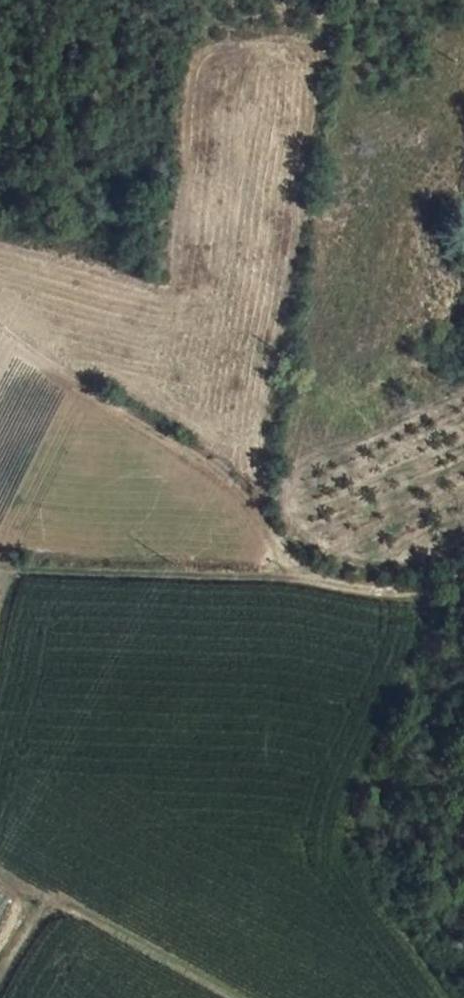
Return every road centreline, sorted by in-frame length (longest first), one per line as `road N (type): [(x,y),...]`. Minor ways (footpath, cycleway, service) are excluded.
road 1 (track): [(463,574),(431,587),(377,591),(326,582),(278,552),(237,482),(0,323)]
road 2 (track): [(326,582),(24,572),(0,564)]

